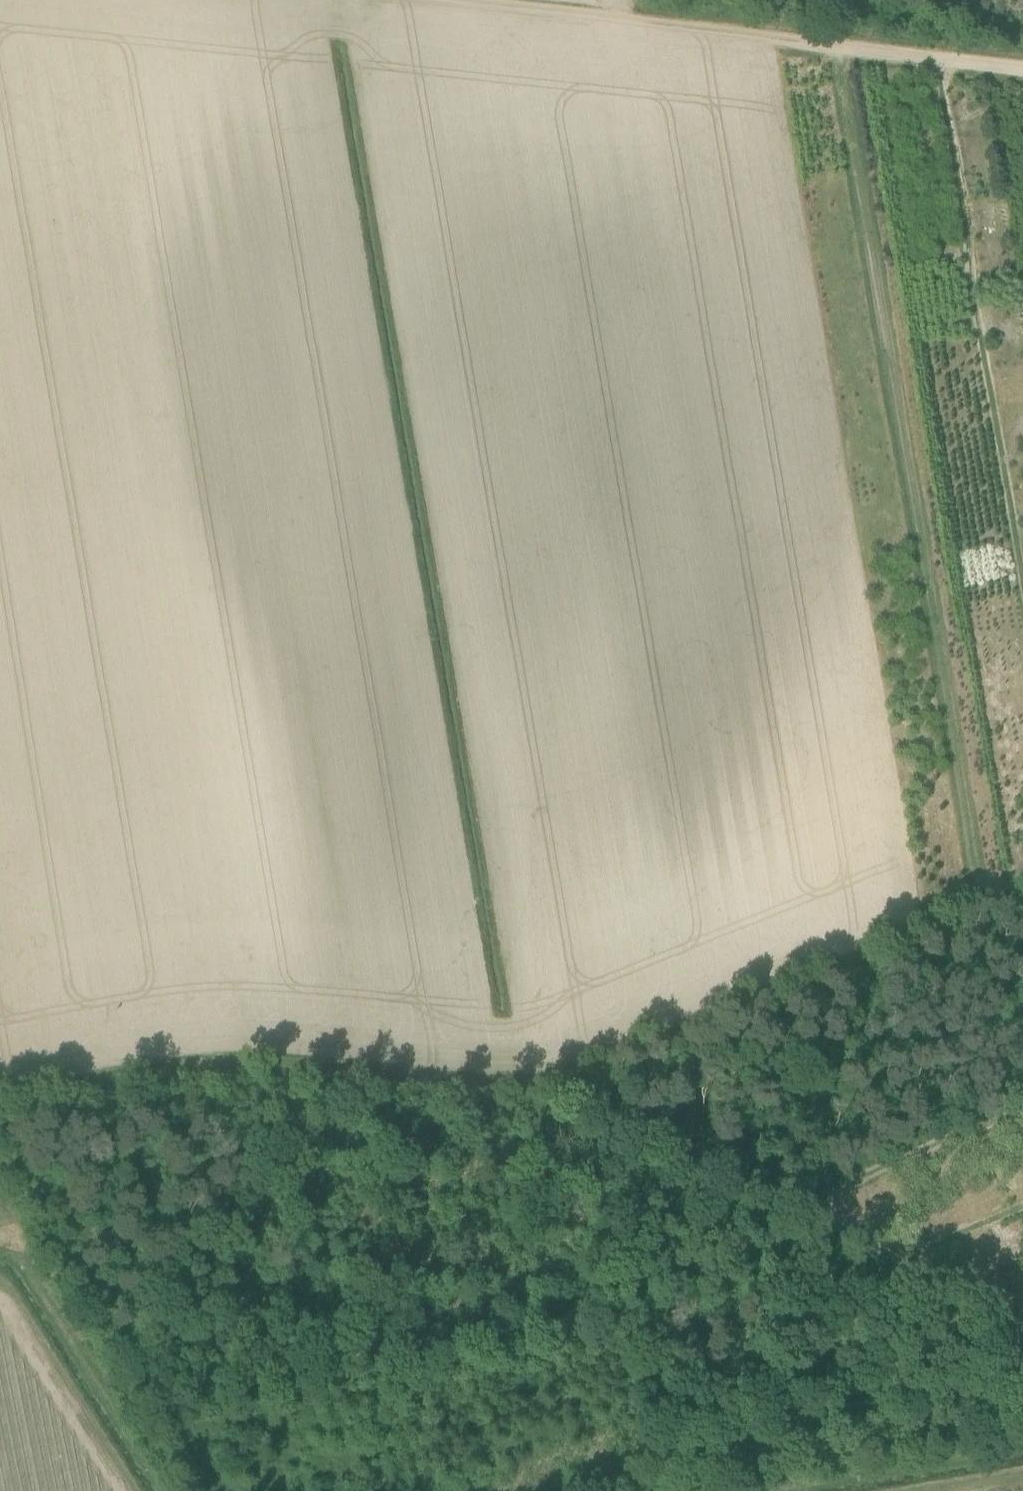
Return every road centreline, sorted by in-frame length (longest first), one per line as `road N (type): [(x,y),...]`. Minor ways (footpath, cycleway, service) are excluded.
road 1 (track): [(0,1075),(211,1046),(267,1047),(576,1089),(1022,1333)]
road 2 (track): [(451,0),(1022,56)]

